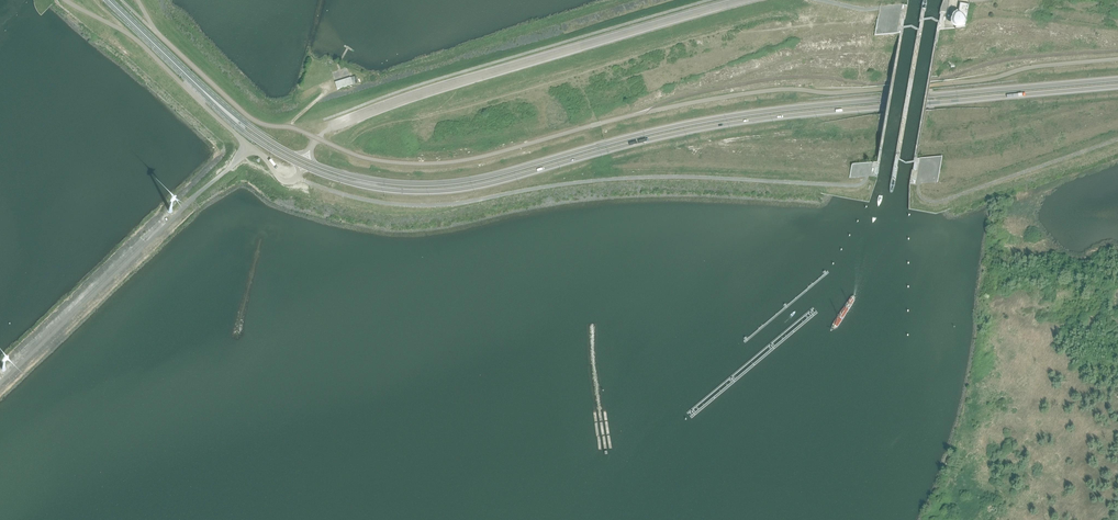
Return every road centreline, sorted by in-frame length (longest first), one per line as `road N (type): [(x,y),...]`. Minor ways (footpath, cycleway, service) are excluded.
road 1 (trunk): [(1117,79),(744,114),(448,183),(369,179),(306,160)]
road 2 (unclassified): [(317,138),(370,159),(453,162),(729,97),(982,80),(1117,59)]
road 3 (trunk): [(342,181),(458,189),(727,124),(1117,87)]
road 4 (unclassified): [(65,0),(141,44),(282,180),(298,177)]
road 5 (unclassified): [(317,138),(245,114),(154,29),(138,0)]
road 6 (primary): [(226,111),(109,0)]

